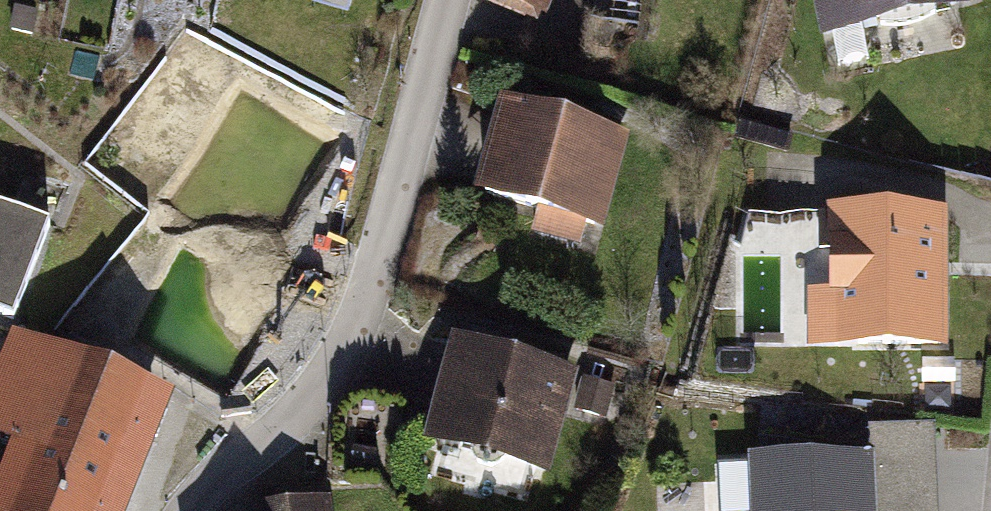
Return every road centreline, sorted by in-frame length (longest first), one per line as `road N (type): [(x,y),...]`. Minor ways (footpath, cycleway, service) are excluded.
road 1 (residential): [(196,510),(245,449),(335,371),(449,0)]

